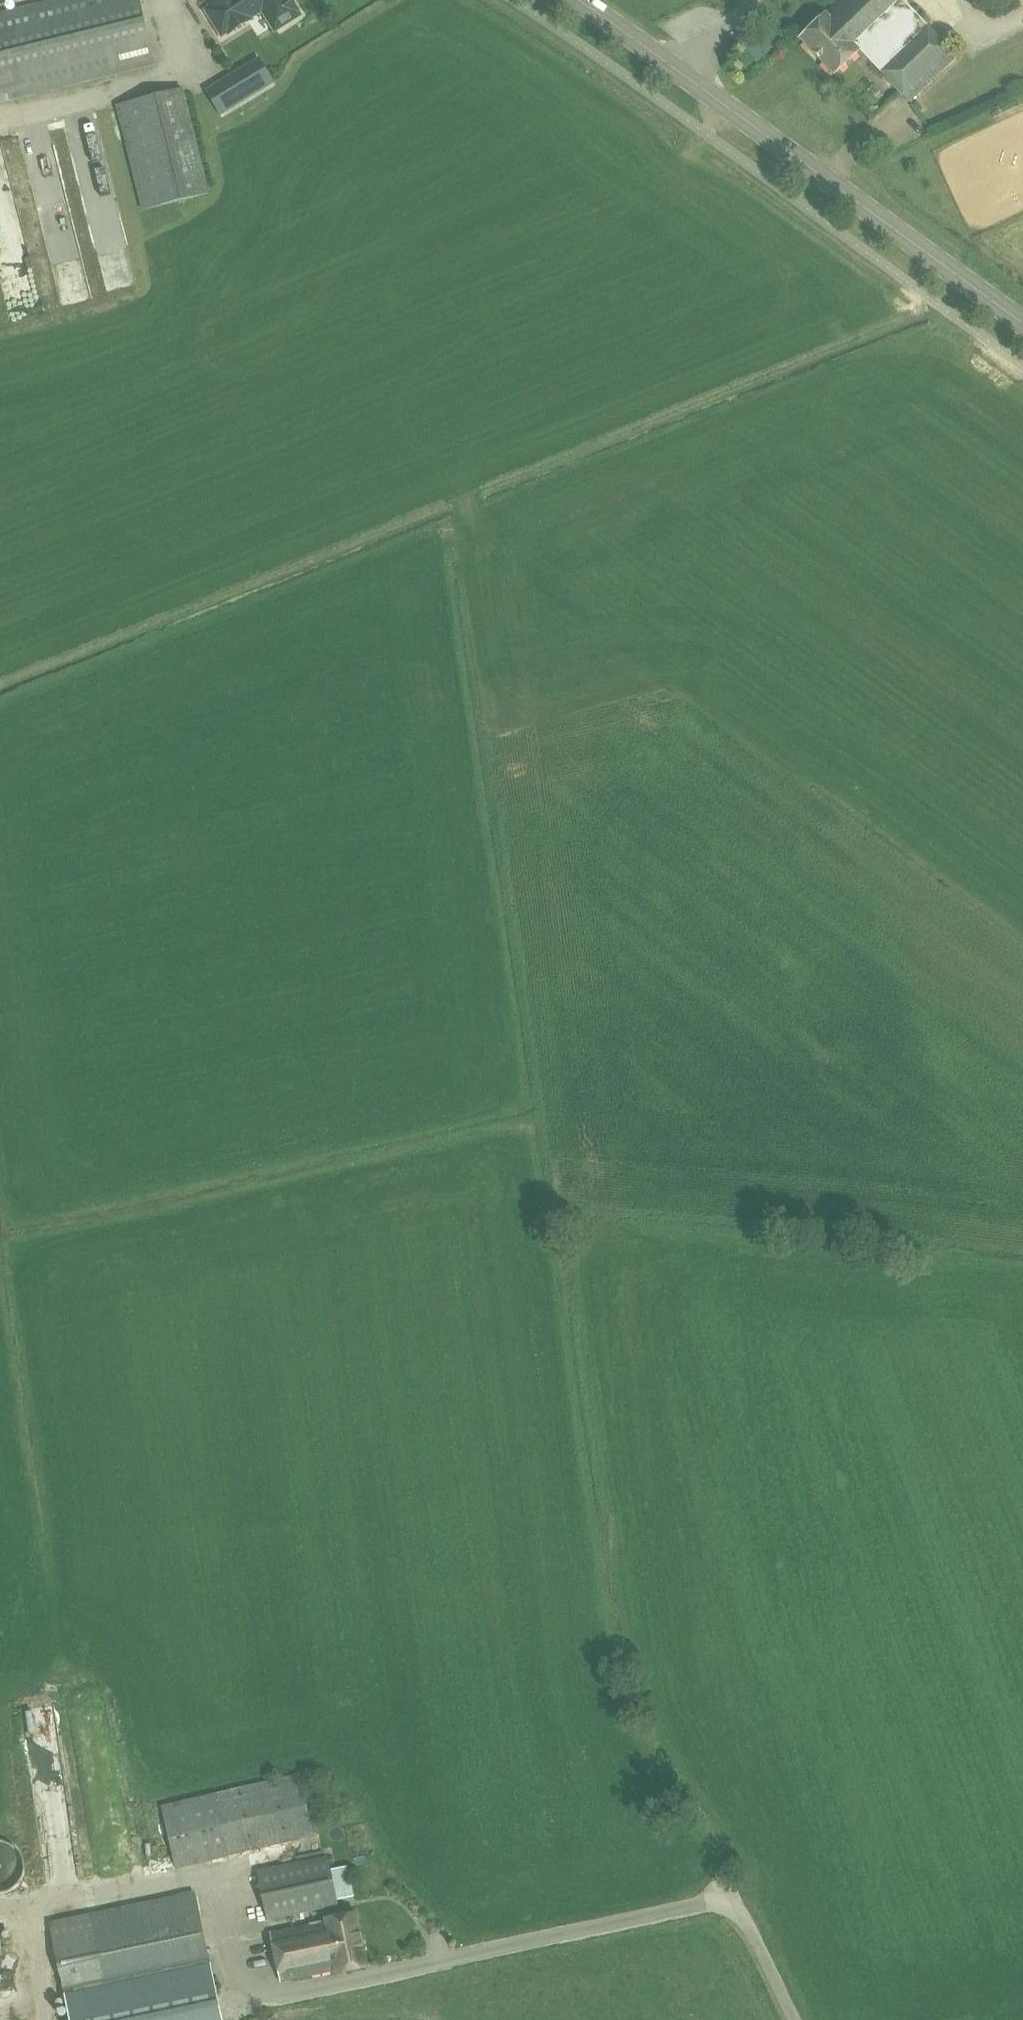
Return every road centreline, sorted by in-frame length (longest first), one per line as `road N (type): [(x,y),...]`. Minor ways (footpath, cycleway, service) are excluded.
road 1 (primary): [(1022,319),(579,0)]

